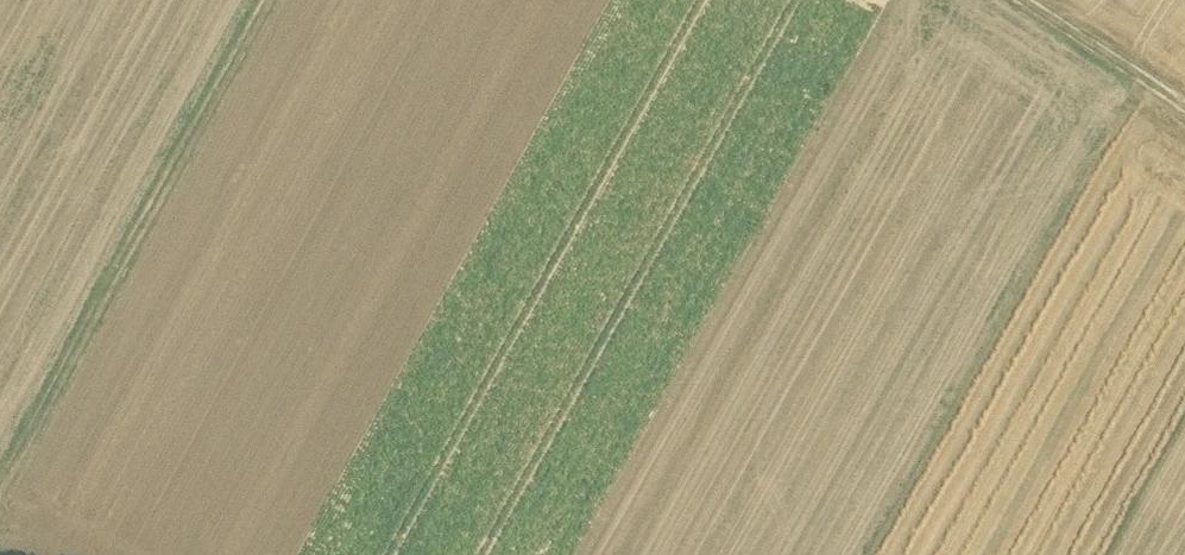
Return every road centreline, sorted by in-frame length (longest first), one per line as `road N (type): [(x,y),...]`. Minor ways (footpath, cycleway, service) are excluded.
road 1 (track): [(0,533),(297,0)]
road 2 (track): [(1019,0),(1184,113)]

